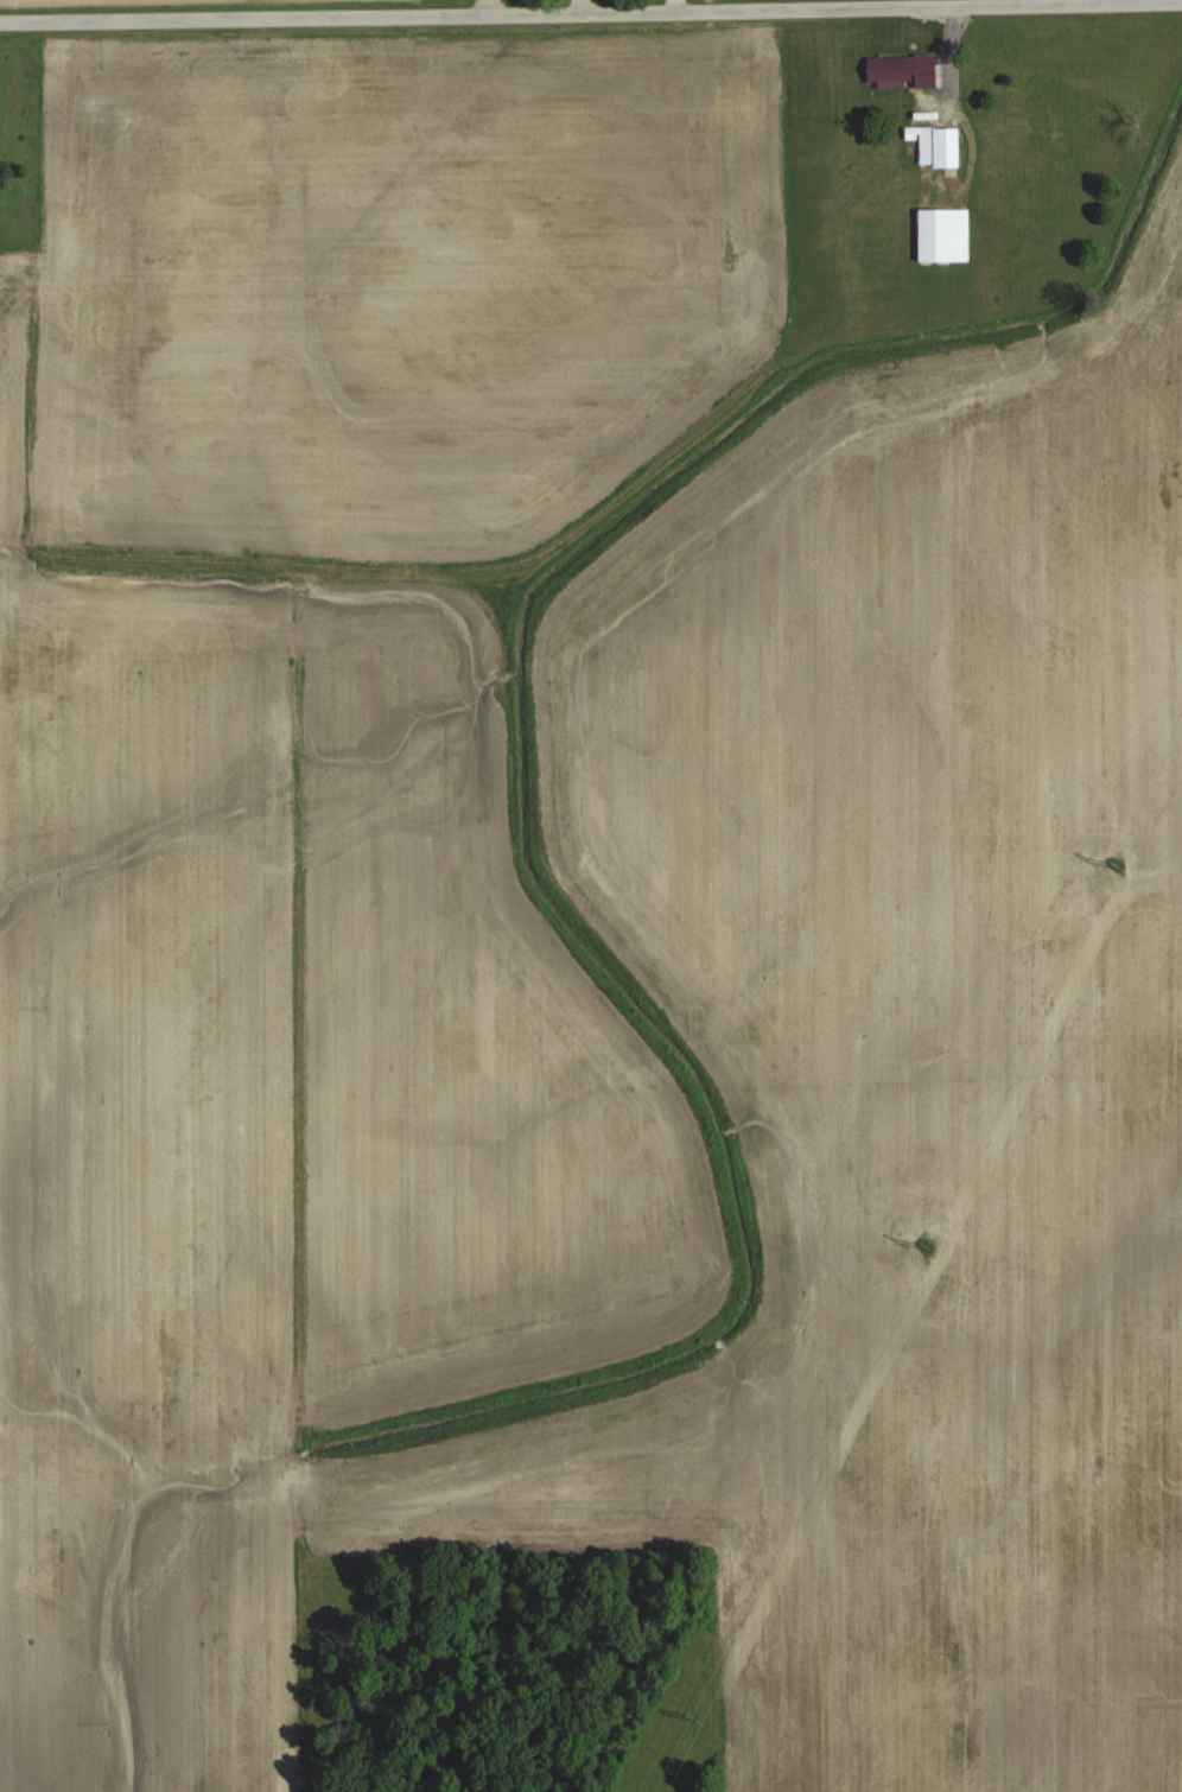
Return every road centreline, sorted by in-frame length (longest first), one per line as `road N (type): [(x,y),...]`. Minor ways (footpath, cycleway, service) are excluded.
road 1 (residential): [(0,12),(492,0)]

